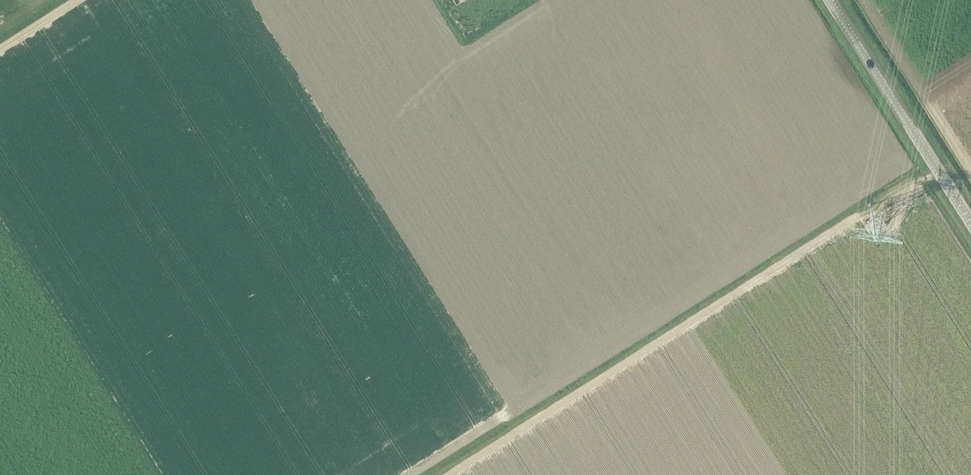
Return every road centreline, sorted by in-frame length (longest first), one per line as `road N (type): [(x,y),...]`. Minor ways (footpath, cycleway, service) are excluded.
road 1 (unclassified): [(970,223),(830,0)]

